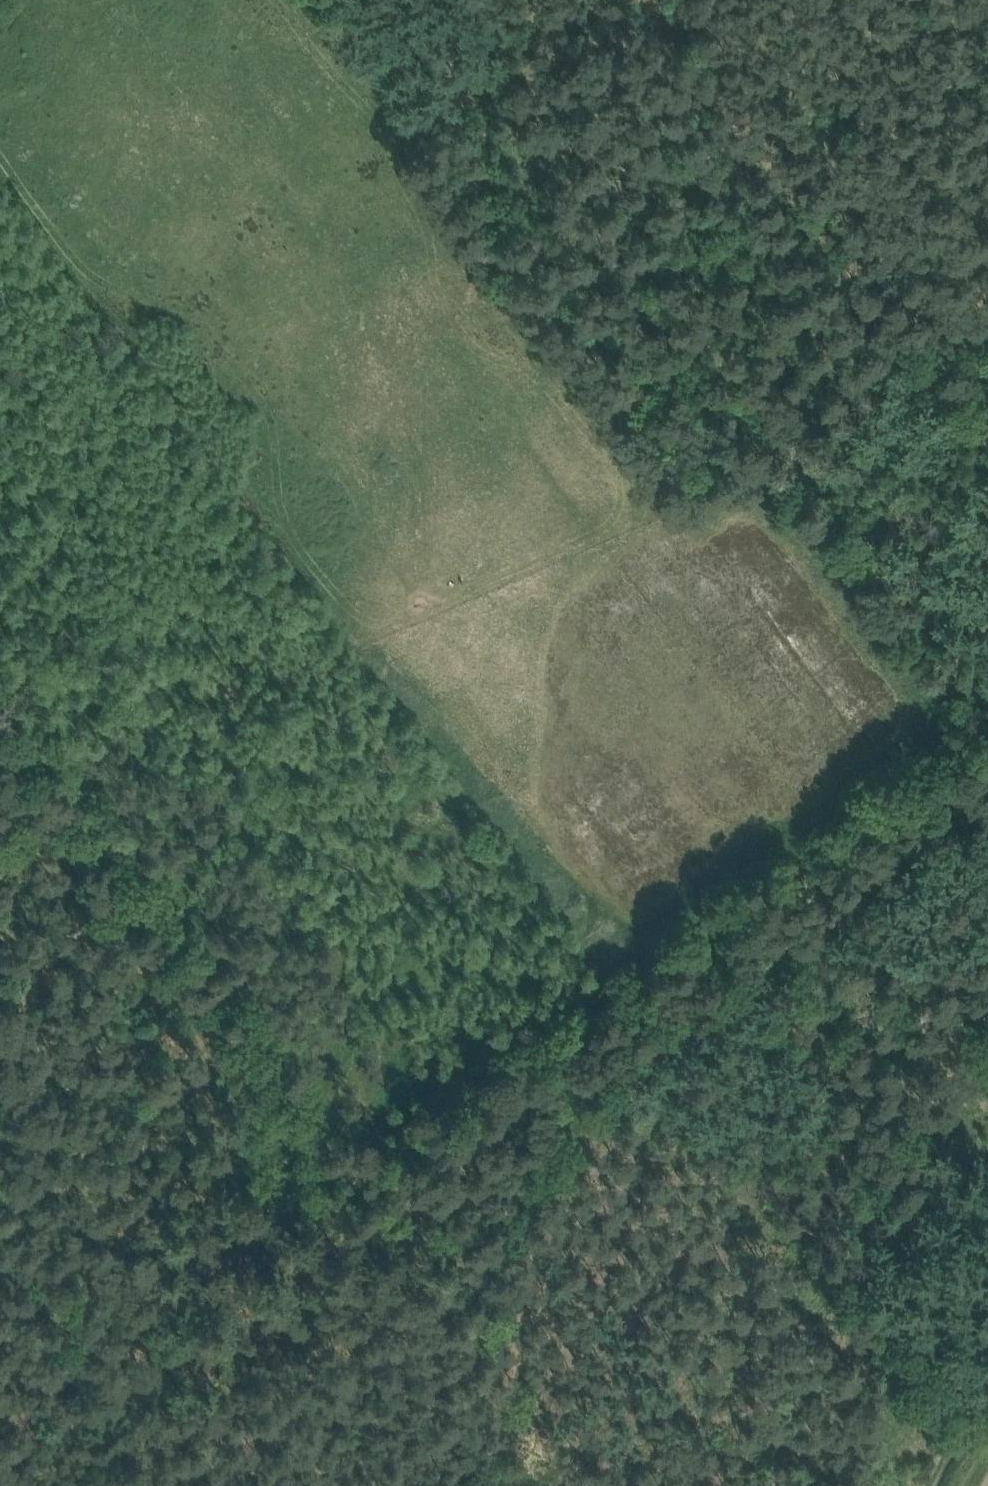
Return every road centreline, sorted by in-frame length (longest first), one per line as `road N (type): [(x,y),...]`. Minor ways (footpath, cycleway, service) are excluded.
road 1 (track): [(494,1485),(553,1205),(619,1069),(700,1001),(987,809)]
road 2 (track): [(987,414),(681,0)]

